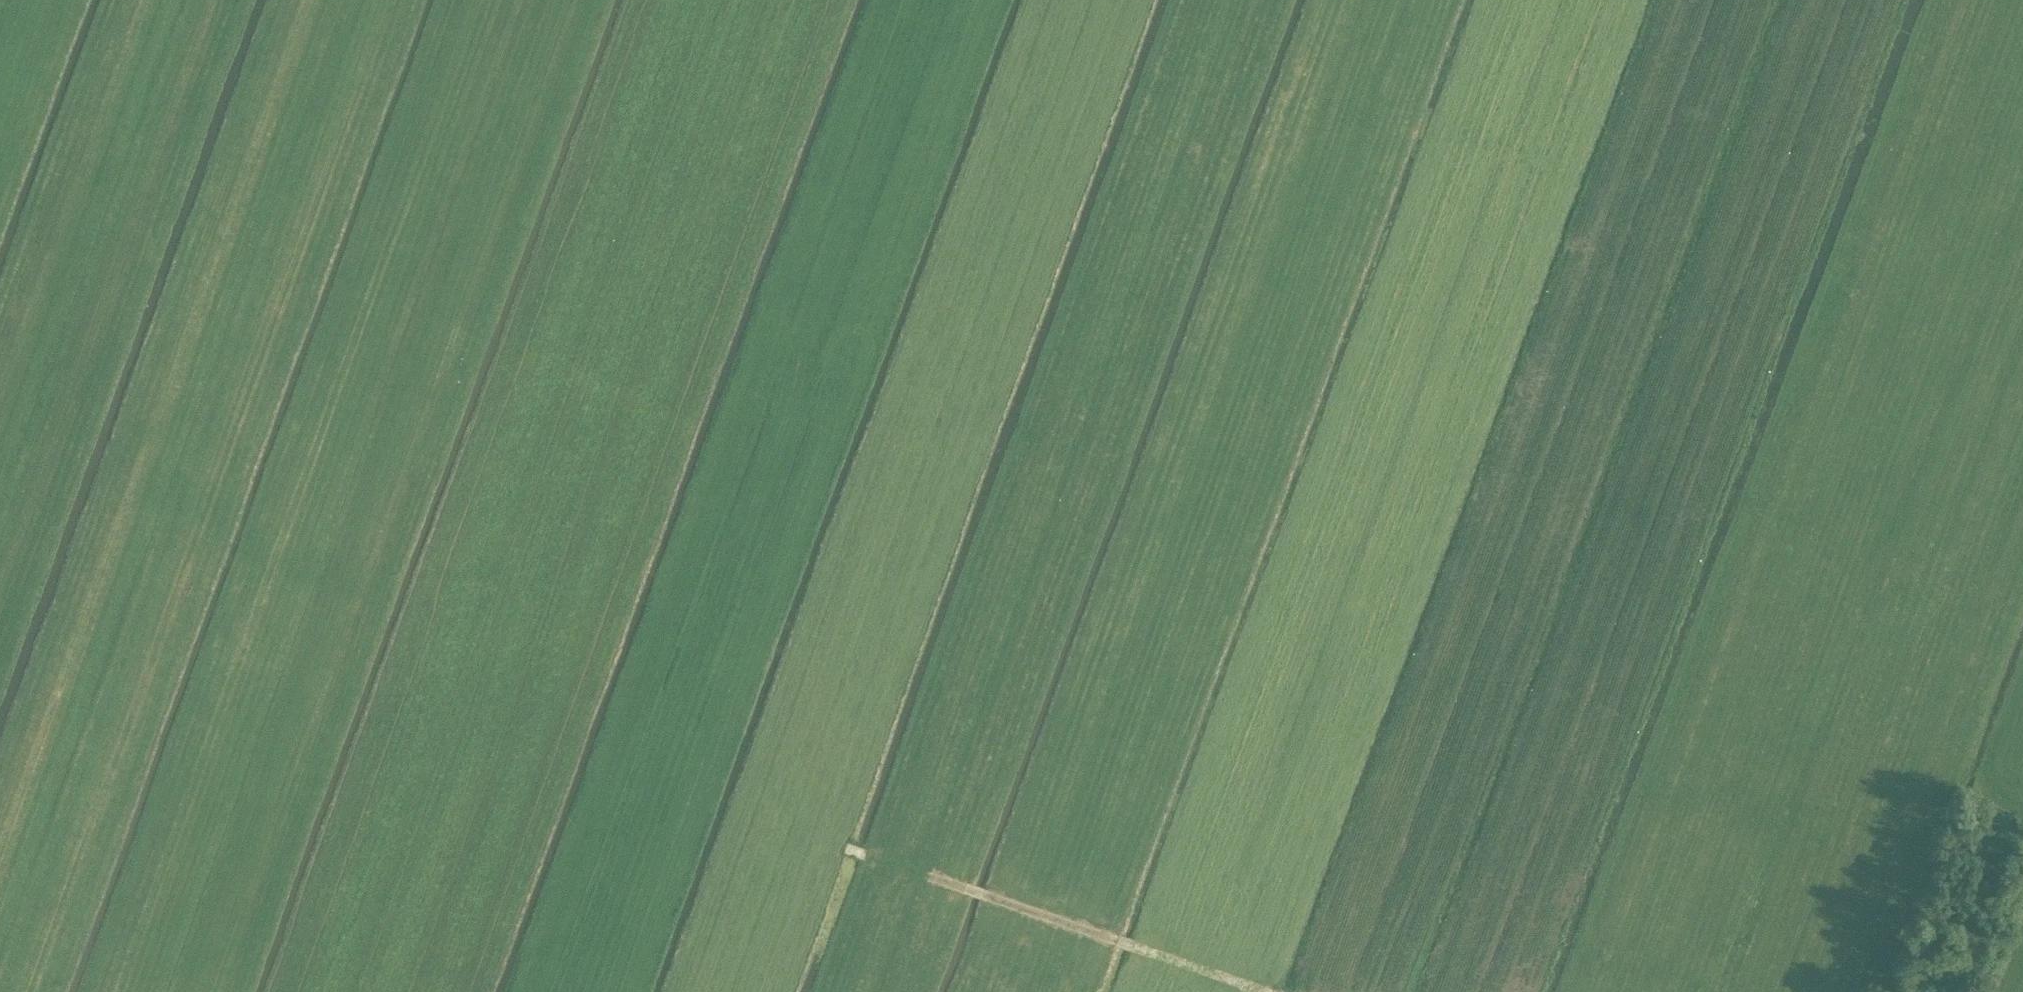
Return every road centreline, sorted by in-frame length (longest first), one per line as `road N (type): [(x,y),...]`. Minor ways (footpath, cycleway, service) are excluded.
road 1 (track): [(1282,991),(1134,930)]

